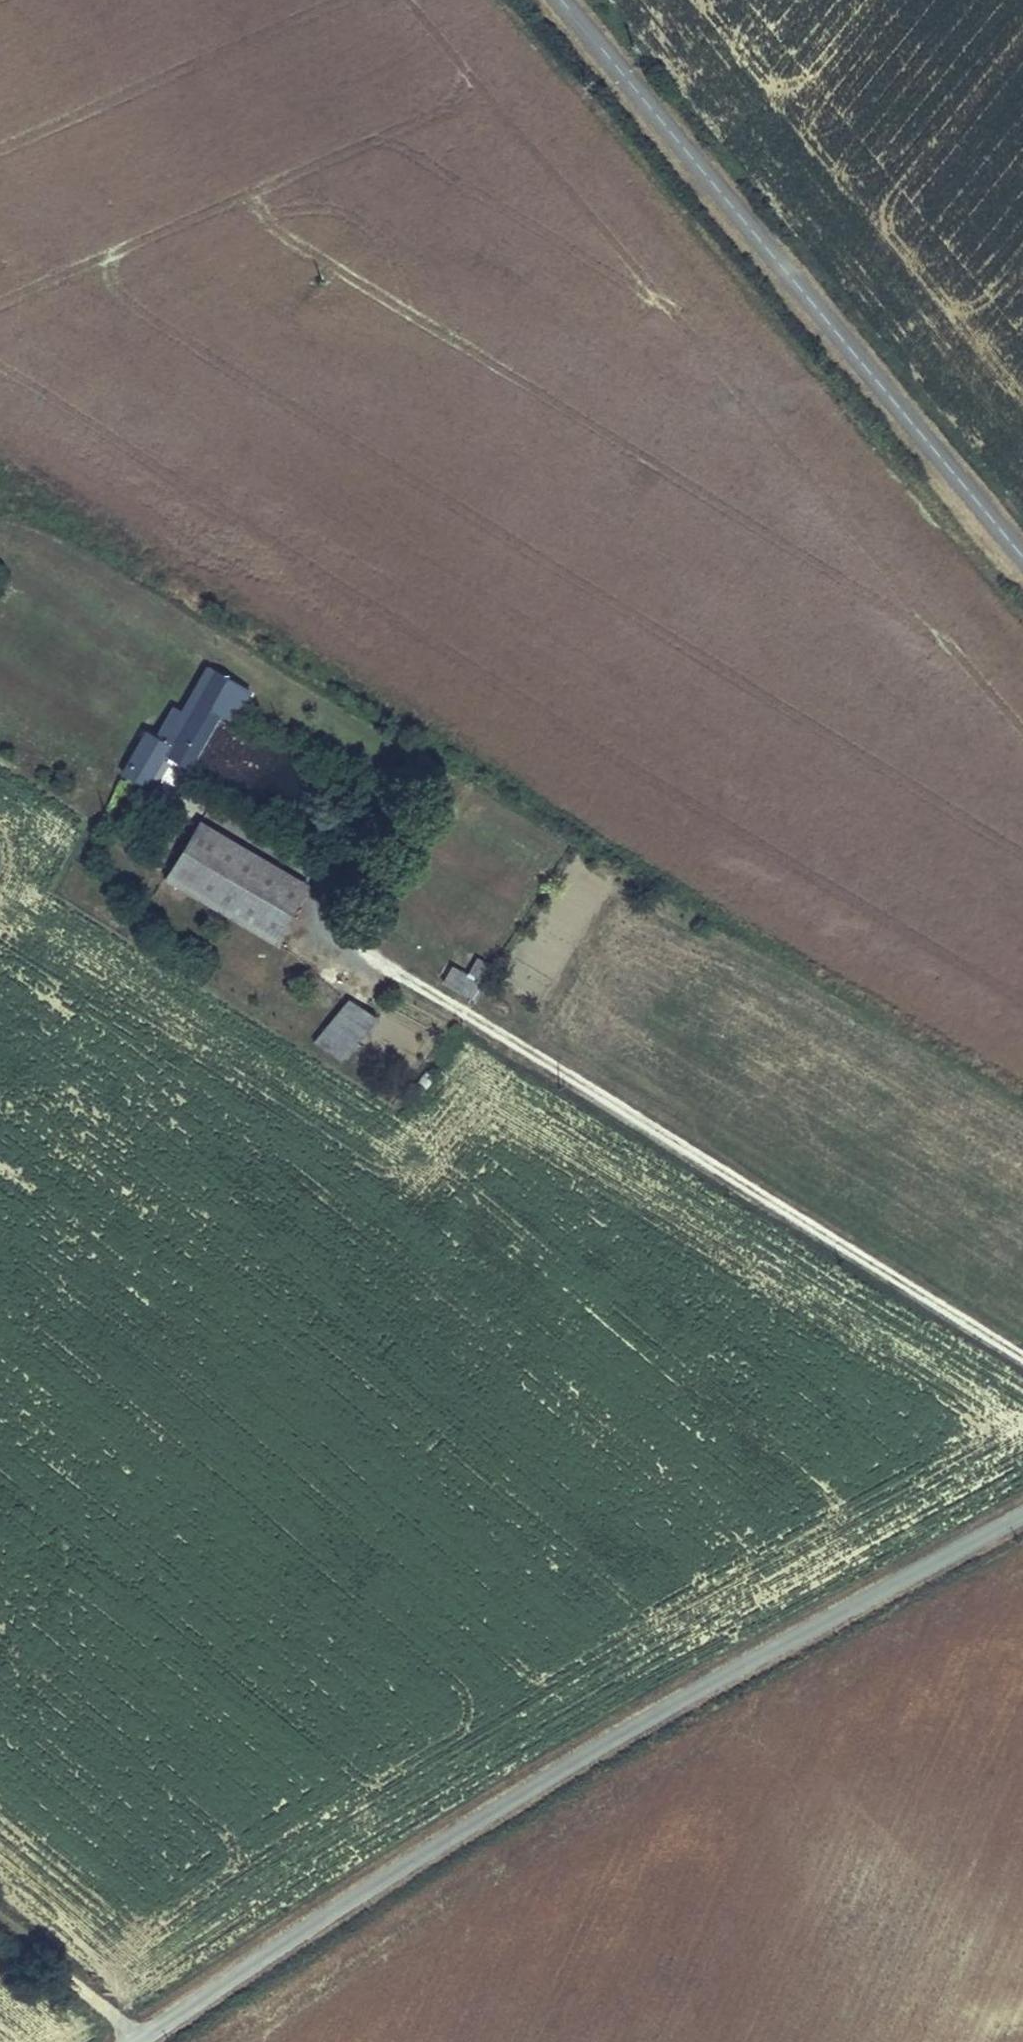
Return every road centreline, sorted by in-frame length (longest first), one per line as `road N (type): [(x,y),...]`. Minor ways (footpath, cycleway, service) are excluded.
road 1 (tertiary): [(1022,1509),(661,1713),(321,1916),(139,2037)]
road 2 (tertiary): [(560,0),(1022,562)]
road 3 (residential): [(139,2037),(0,1927)]

